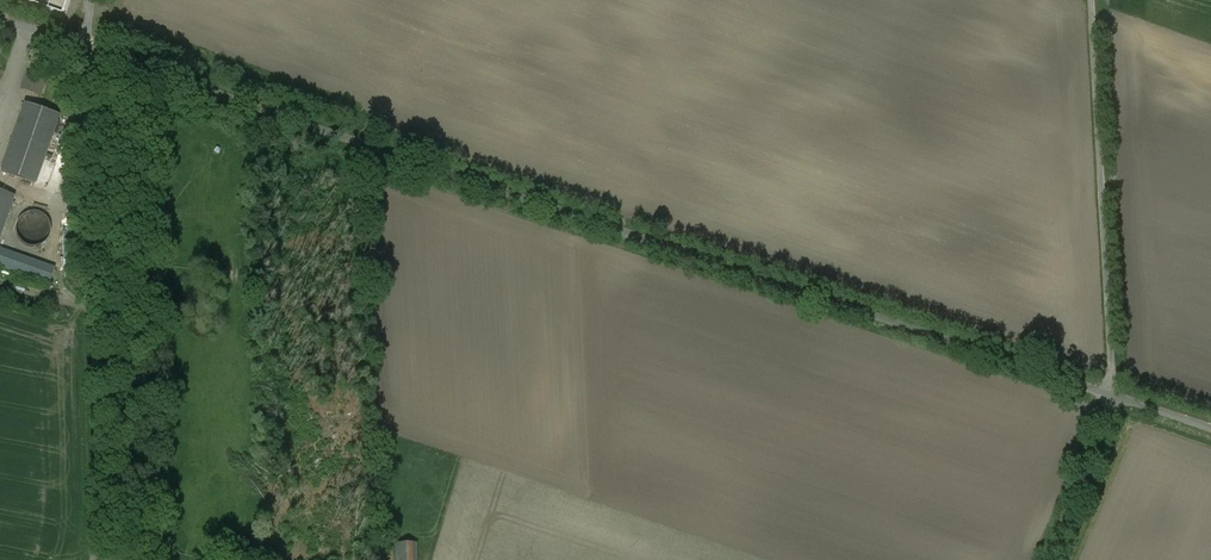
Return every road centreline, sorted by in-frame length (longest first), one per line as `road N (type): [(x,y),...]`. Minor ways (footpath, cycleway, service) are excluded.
road 1 (unclassified): [(83,47),(1109,394)]
road 2 (unclassified): [(83,47),(94,559)]
road 3 (unclassified): [(1091,0),(1109,394)]
road 4 (unclassified): [(1109,394),(1109,413),(1047,559)]

